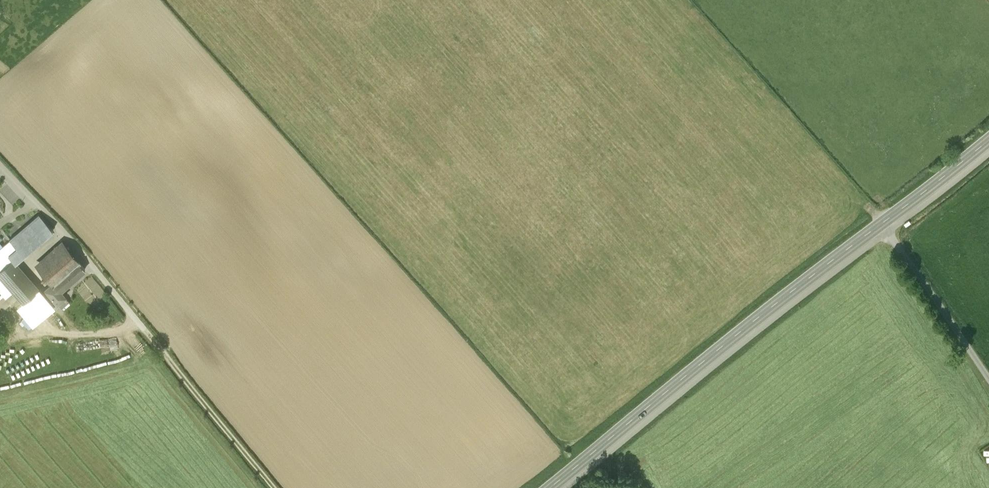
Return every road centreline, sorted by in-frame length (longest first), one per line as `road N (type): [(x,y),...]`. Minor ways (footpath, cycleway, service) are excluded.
road 1 (secondary): [(881,225),(550,487)]
road 2 (track): [(85,258),(271,487)]
road 3 (unclassified): [(881,225),(988,382)]
road 4 (secondary): [(988,136),(881,225)]

